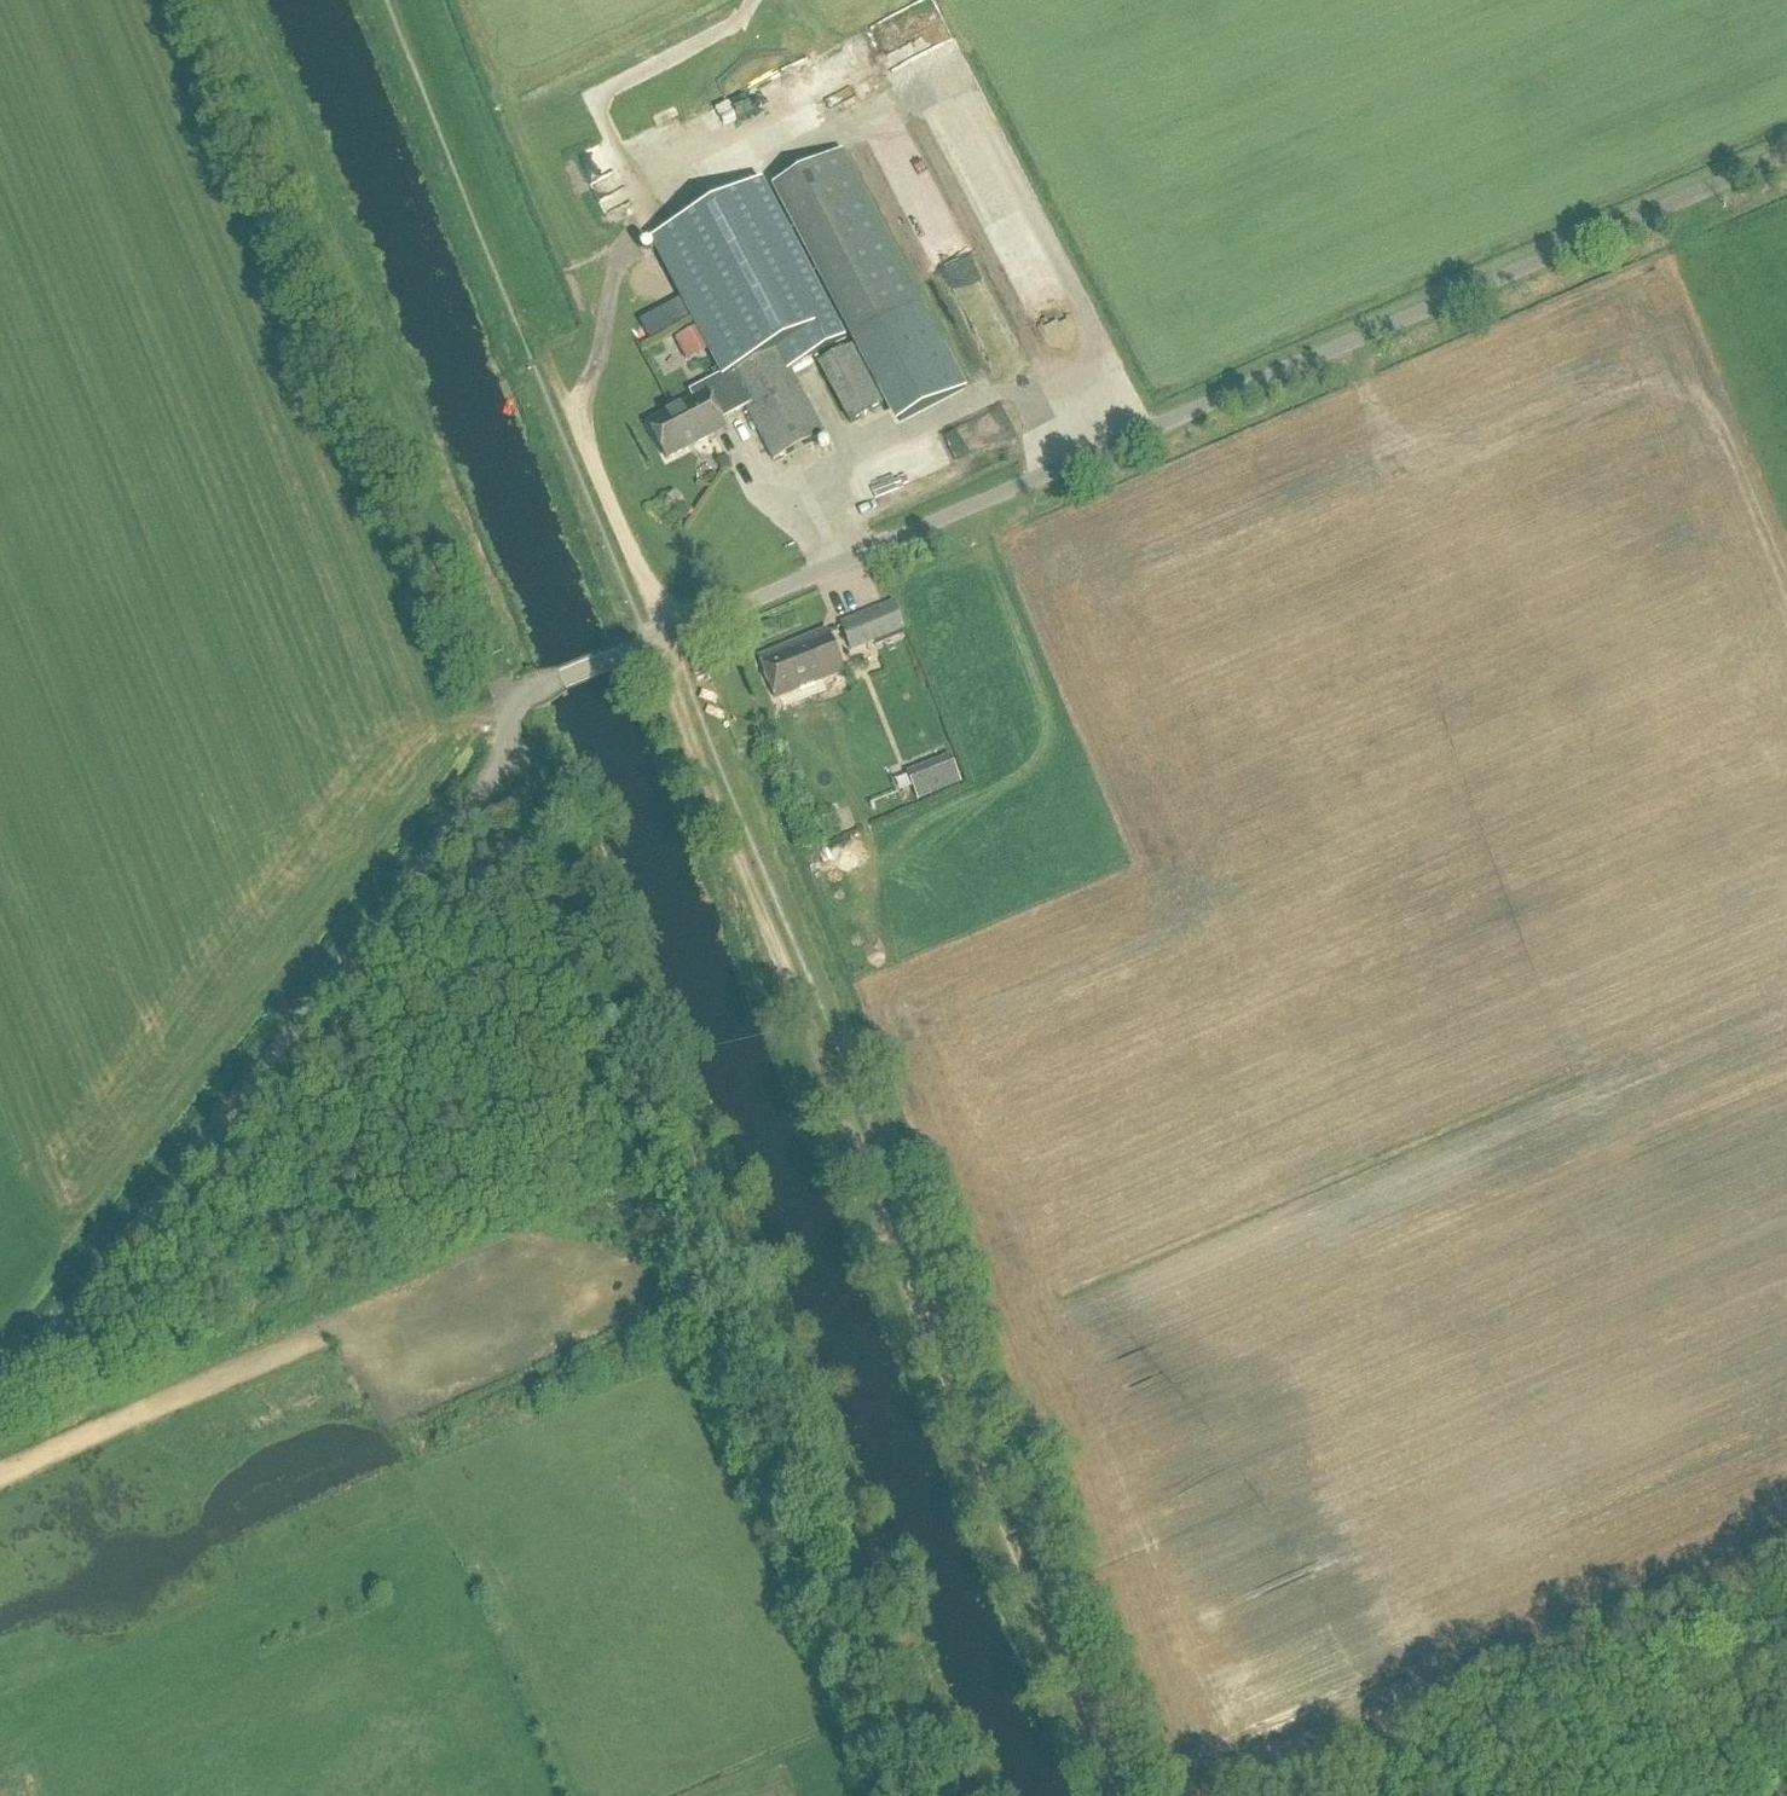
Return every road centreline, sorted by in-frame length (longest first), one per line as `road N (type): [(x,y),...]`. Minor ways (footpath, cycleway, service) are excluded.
road 1 (unclassified): [(0,1383),(61,1325),(457,828),(488,783),(522,699),(1786,155)]
road 2 (track): [(1118,1795),(676,694),(648,645)]
road 3 (track): [(744,0),(680,109)]

